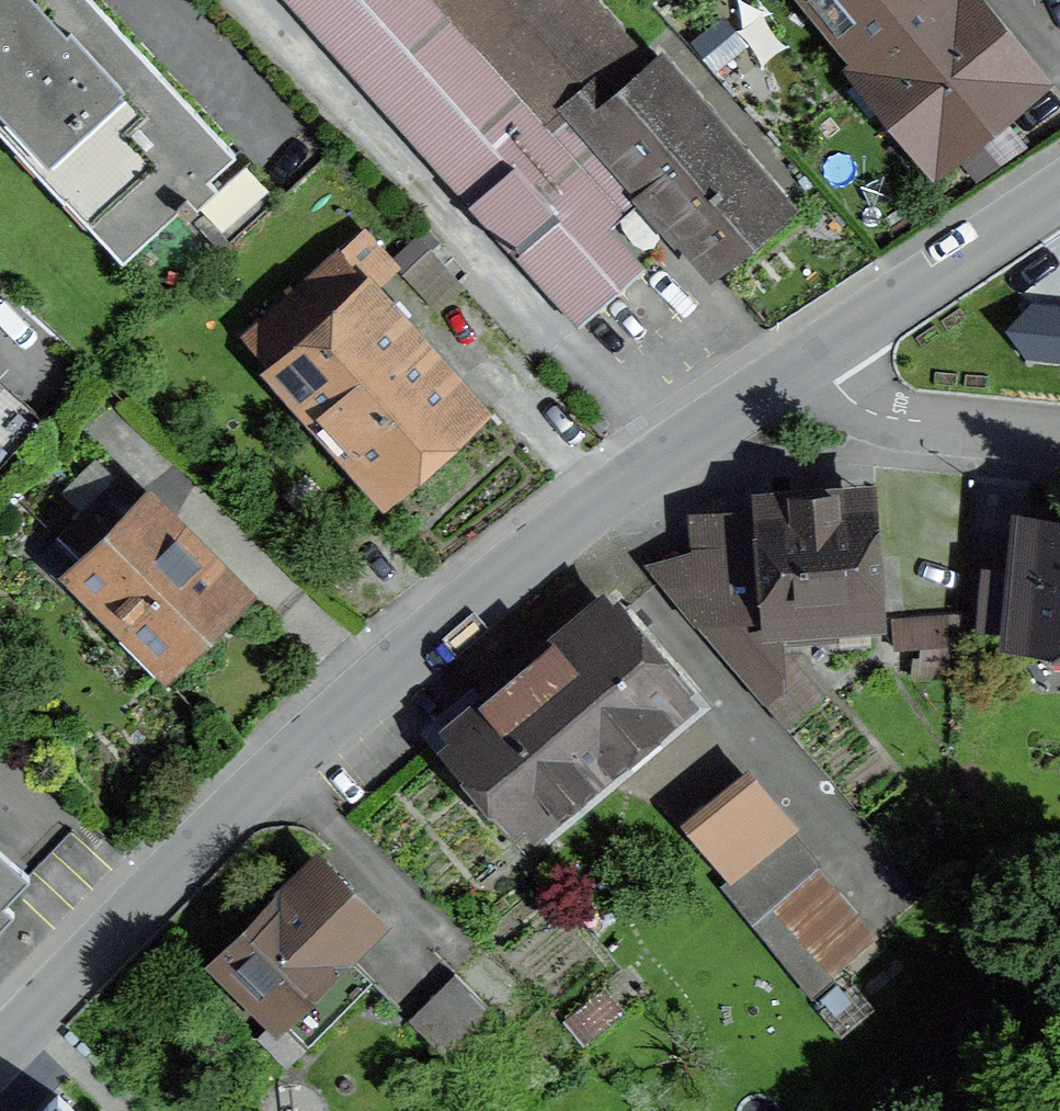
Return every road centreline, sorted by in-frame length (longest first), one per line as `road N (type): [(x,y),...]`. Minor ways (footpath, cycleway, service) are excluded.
road 1 (unclassified): [(0,1055),(181,867),(381,681),(571,524),(816,355)]
road 2 (unclassified): [(816,355),(1059,194)]
road 3 (unclassified): [(816,355),(854,402),(874,414),(1059,435)]

